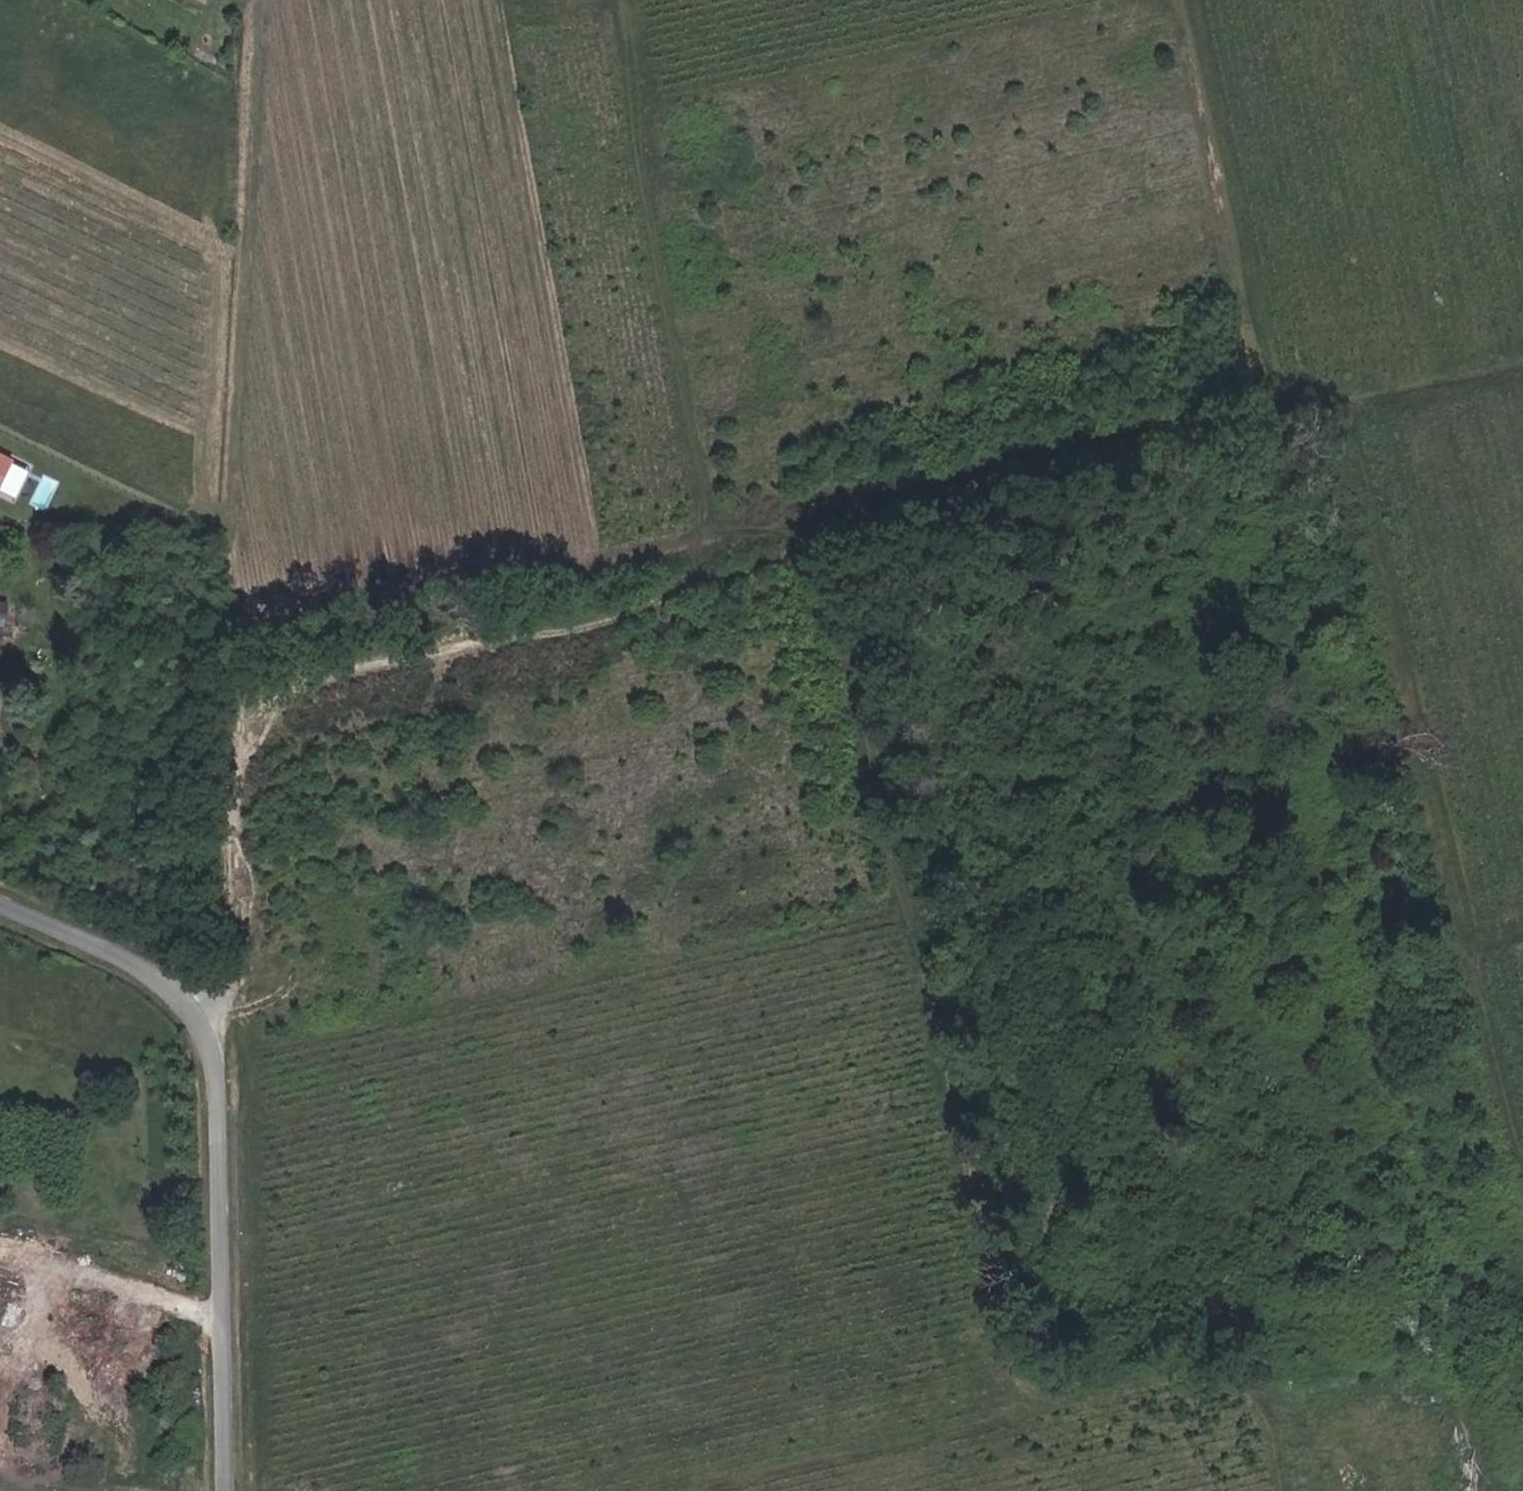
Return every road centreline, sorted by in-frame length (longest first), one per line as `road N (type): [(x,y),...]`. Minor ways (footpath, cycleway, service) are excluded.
road 1 (unclassified): [(242,1490),(226,1063),(172,983),(0,905)]
road 2 (track): [(1522,357),(1289,416)]

